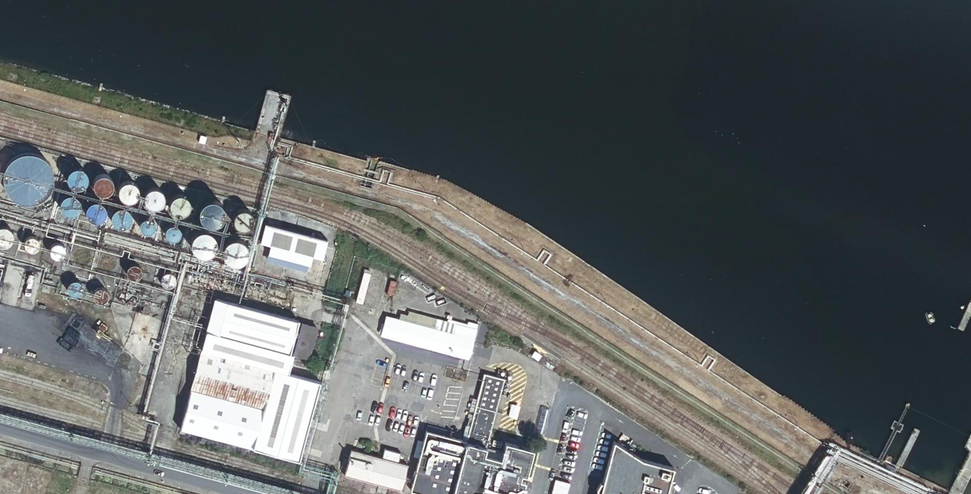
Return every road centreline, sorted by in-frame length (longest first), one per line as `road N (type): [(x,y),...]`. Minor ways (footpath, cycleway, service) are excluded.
road 1 (track): [(0,92),(403,199),(462,228),(826,465),(889,493)]

